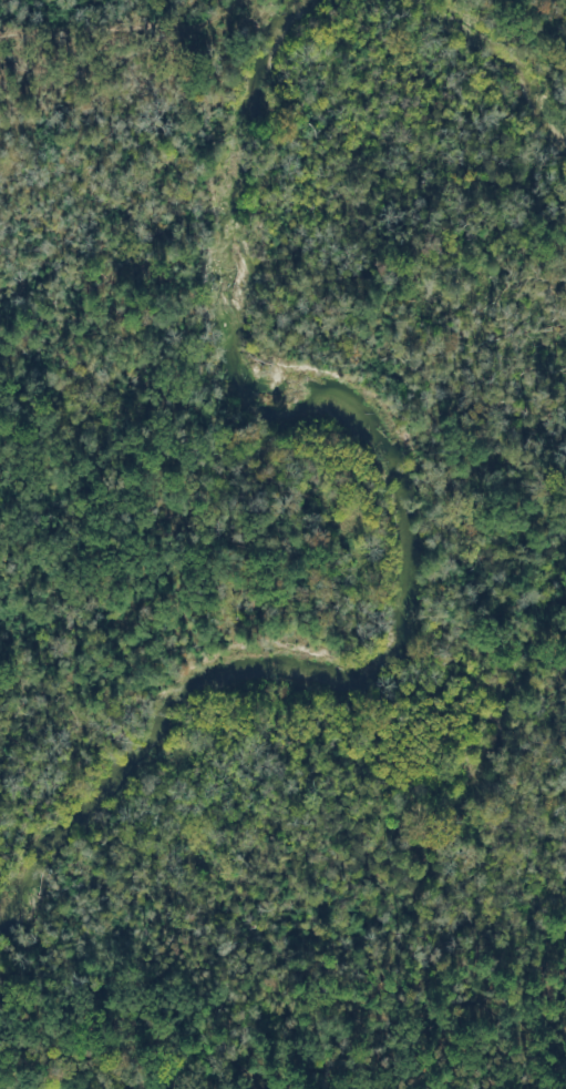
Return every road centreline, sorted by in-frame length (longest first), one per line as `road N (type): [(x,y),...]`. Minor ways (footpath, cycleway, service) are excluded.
road 1 (track): [(565,919),(133,1055),(0,1065)]

